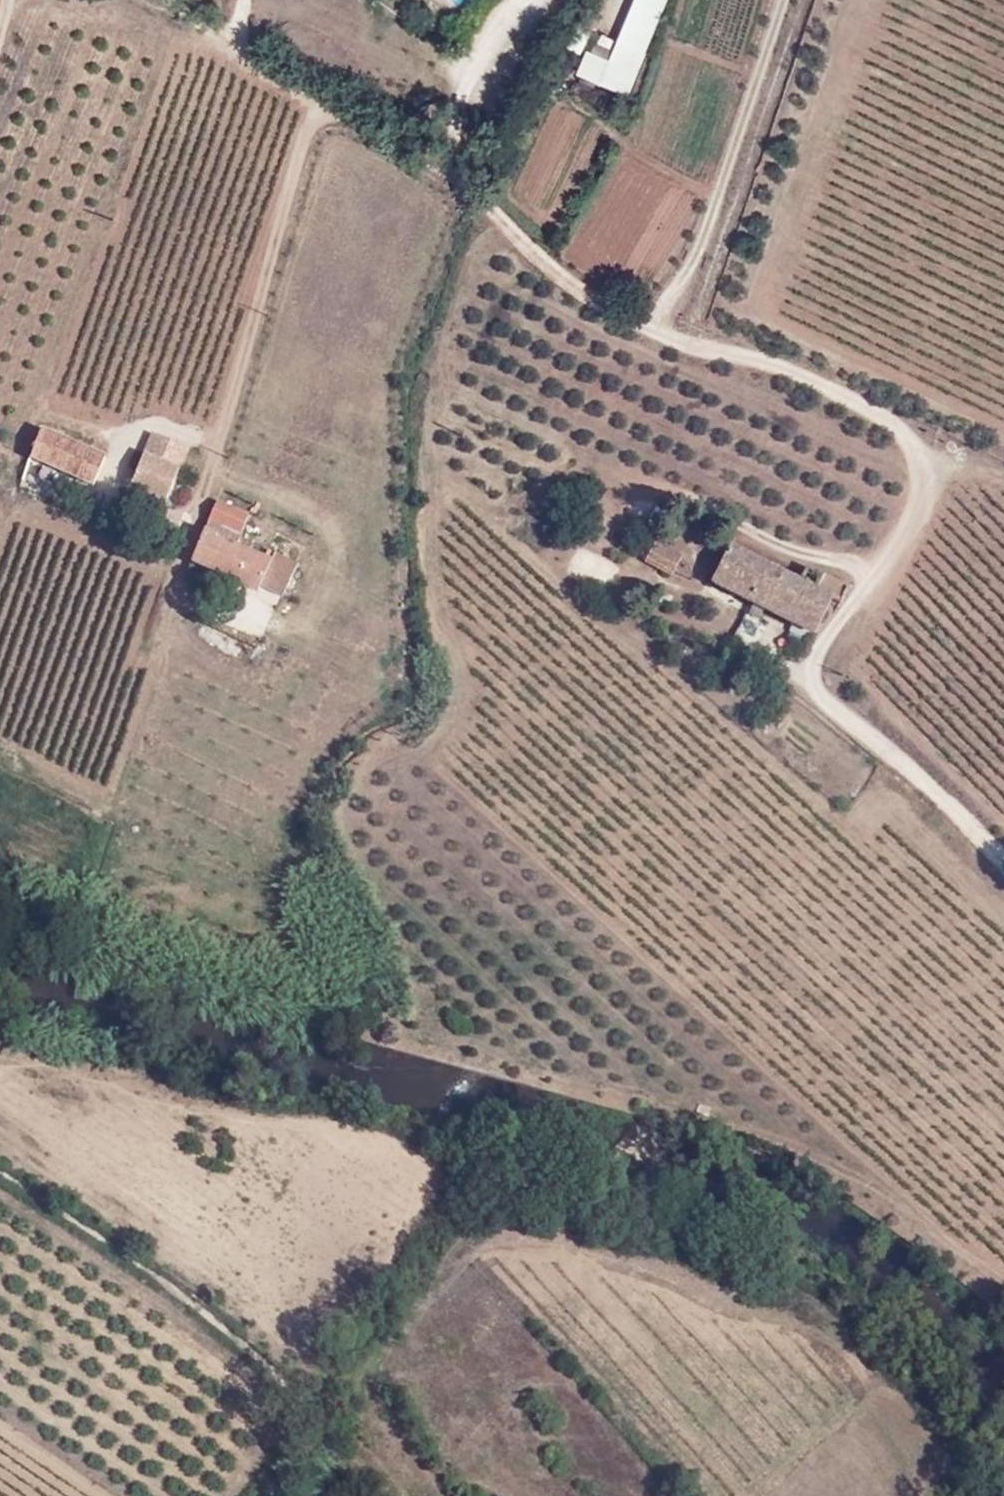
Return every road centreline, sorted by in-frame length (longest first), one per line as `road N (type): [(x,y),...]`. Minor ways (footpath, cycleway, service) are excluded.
road 1 (track): [(1003,849),(822,698),(818,669),(920,512),(913,439),(772,359),(658,333),(454,171),(162,0)]

